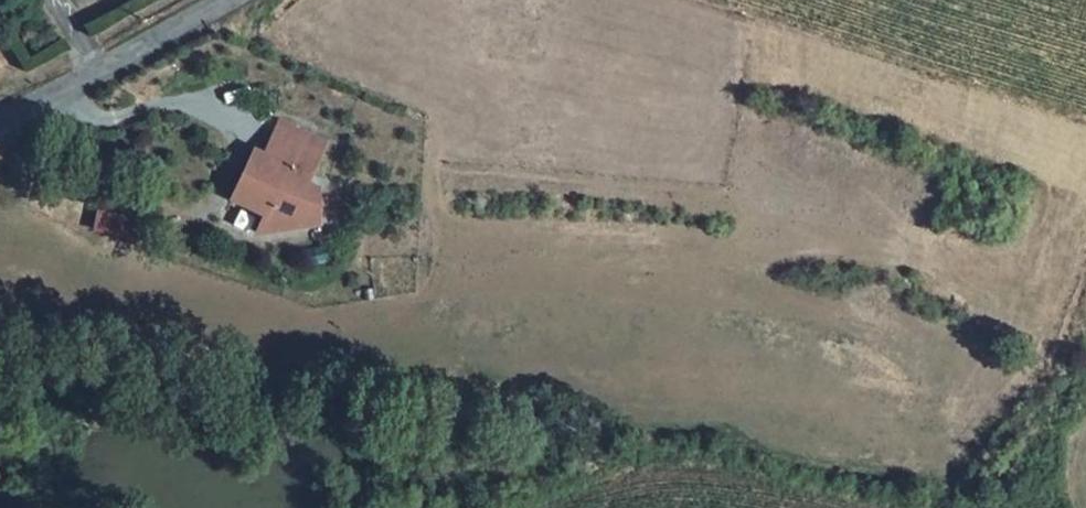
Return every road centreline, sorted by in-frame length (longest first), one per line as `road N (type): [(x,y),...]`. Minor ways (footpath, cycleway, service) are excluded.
road 1 (unclassified): [(0,121),(222,0)]

